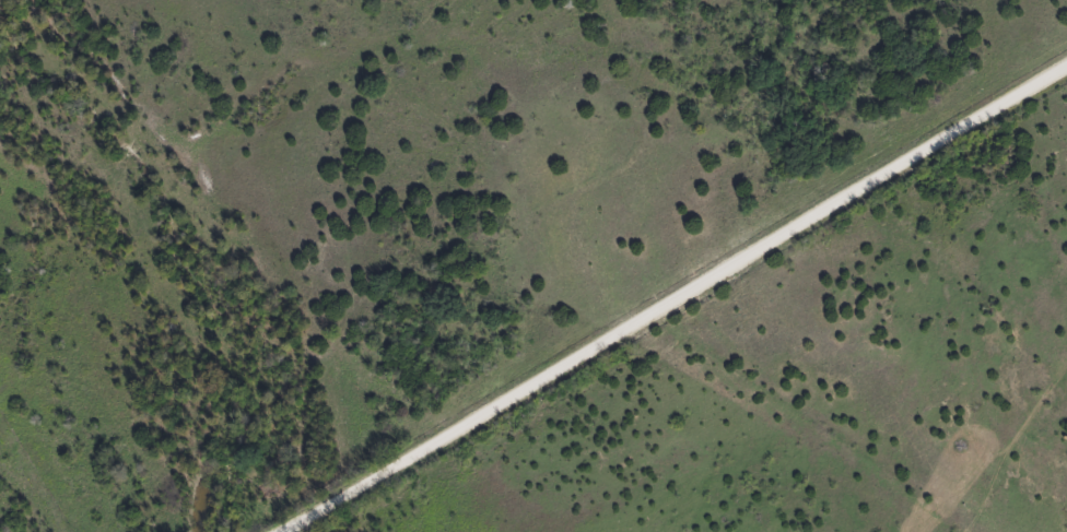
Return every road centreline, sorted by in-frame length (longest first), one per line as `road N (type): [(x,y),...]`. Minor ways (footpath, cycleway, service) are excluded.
road 1 (residential): [(293,531),(1066,71)]

